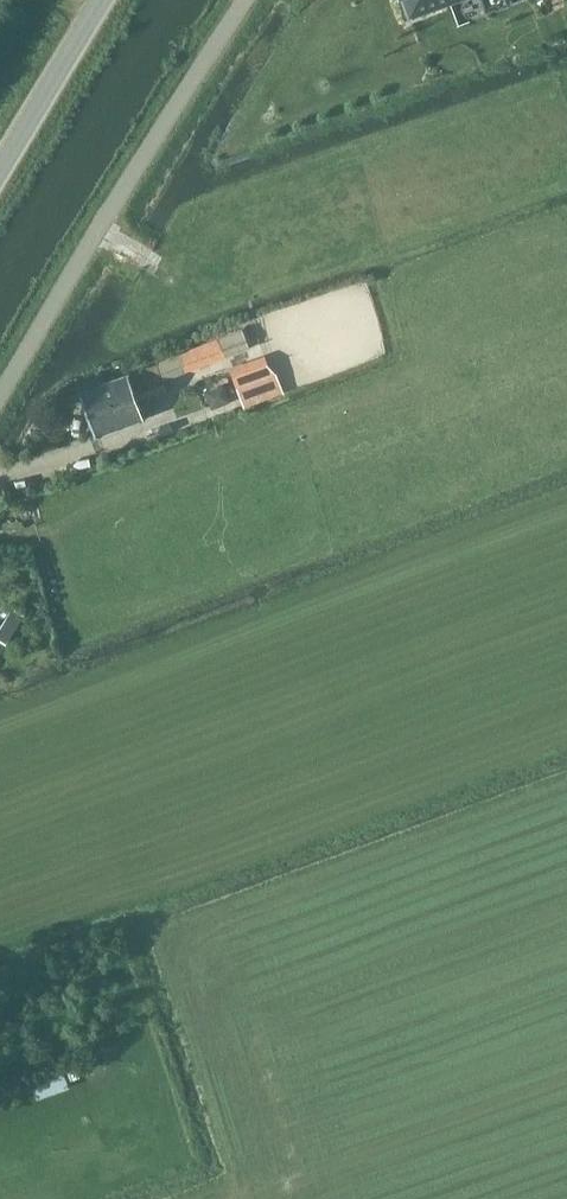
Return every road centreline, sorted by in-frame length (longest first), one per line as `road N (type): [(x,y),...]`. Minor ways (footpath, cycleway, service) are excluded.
road 1 (tertiary): [(0,389),(243,0)]
road 2 (unclassified): [(0,167),(102,0)]

